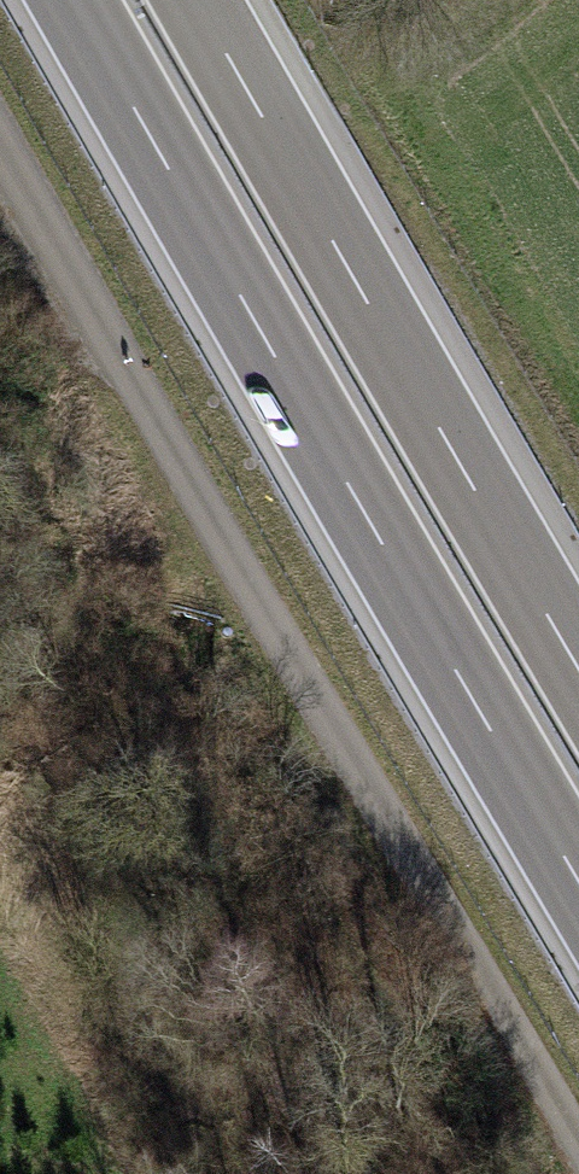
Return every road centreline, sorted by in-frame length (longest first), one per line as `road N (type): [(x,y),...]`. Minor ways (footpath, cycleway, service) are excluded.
road 1 (motorway): [(71,0),(578,887)]
road 2 (motorway): [(578,665),(198,0)]

